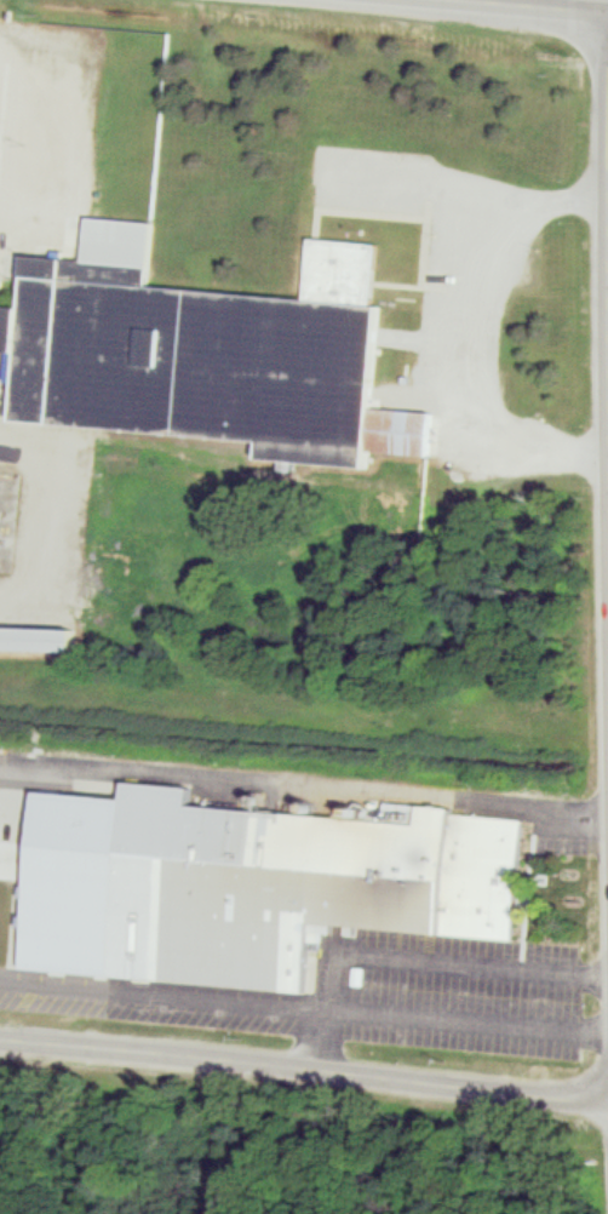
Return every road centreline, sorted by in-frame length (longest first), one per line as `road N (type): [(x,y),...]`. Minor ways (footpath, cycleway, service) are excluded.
road 1 (residential): [(0,1037),(607,1104)]
road 2 (tertiary): [(607,17),(429,0)]

